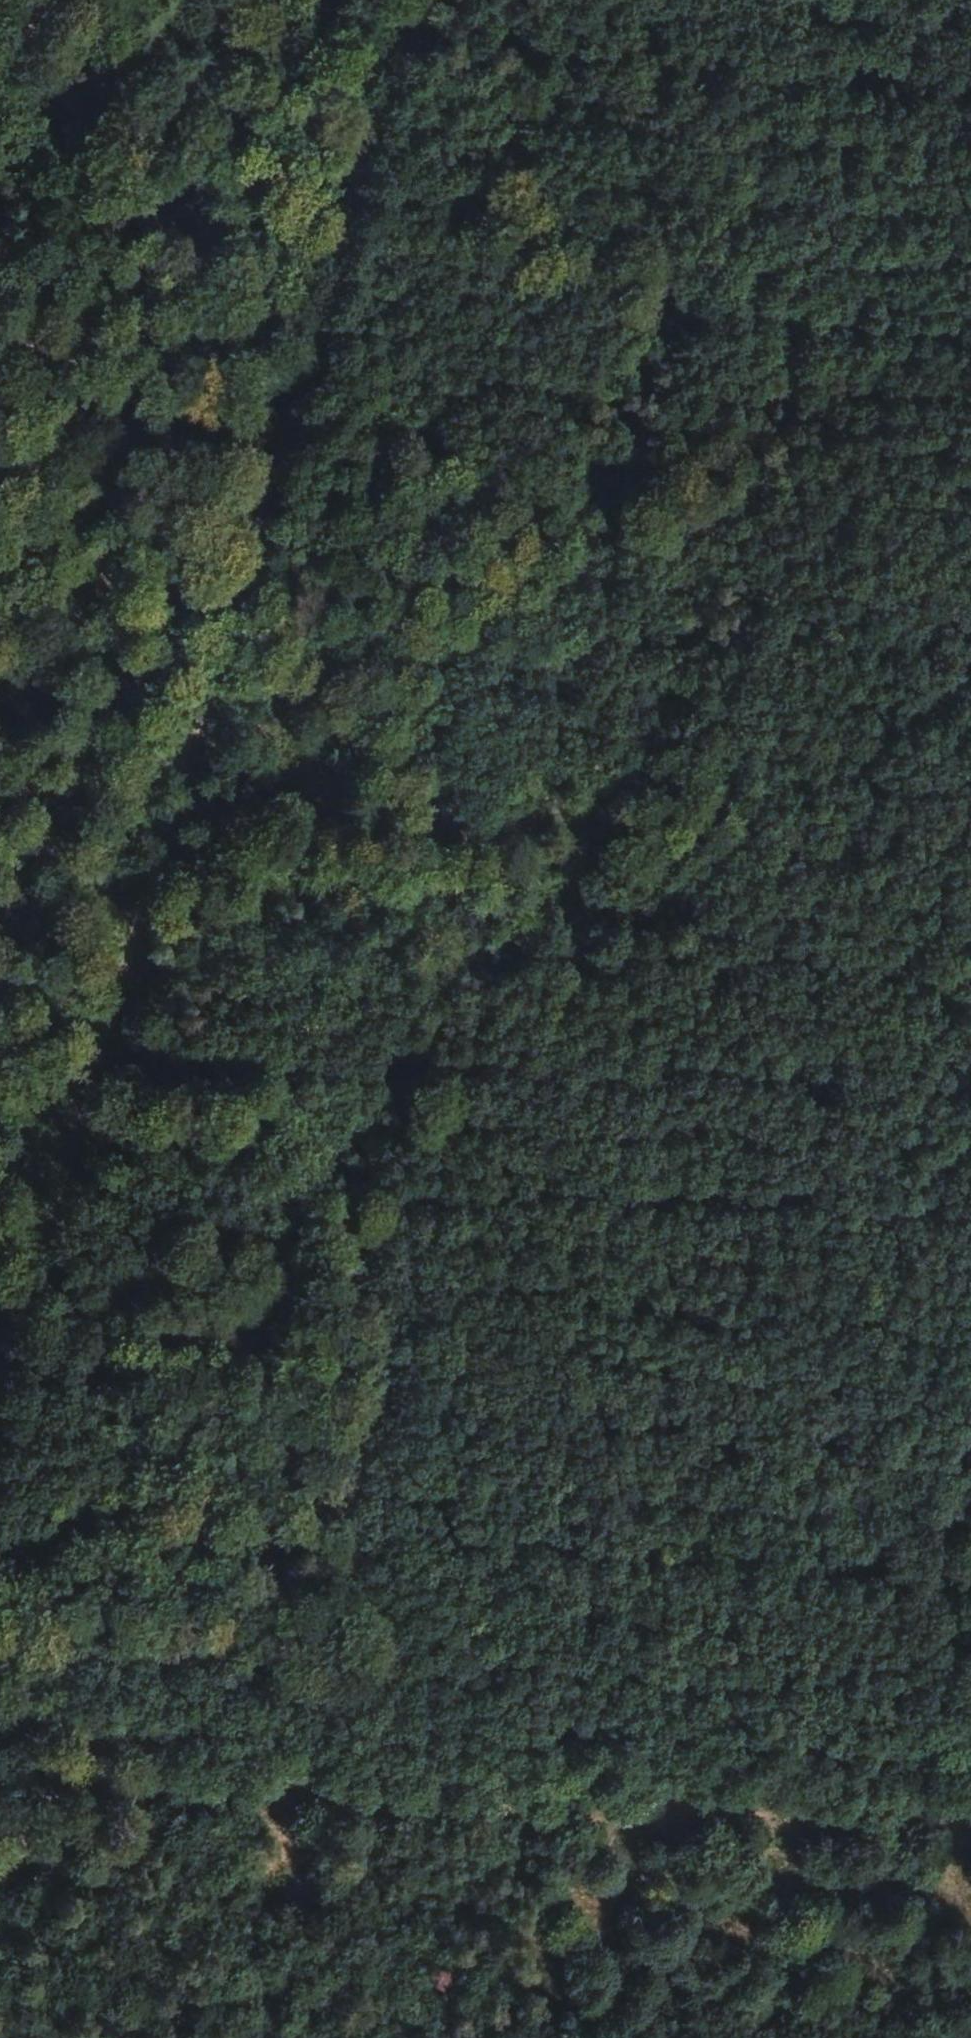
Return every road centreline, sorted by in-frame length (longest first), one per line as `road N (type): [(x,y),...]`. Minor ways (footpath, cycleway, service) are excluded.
road 1 (track): [(0,1782),(970,1833)]
road 2 (track): [(595,0),(970,814)]

